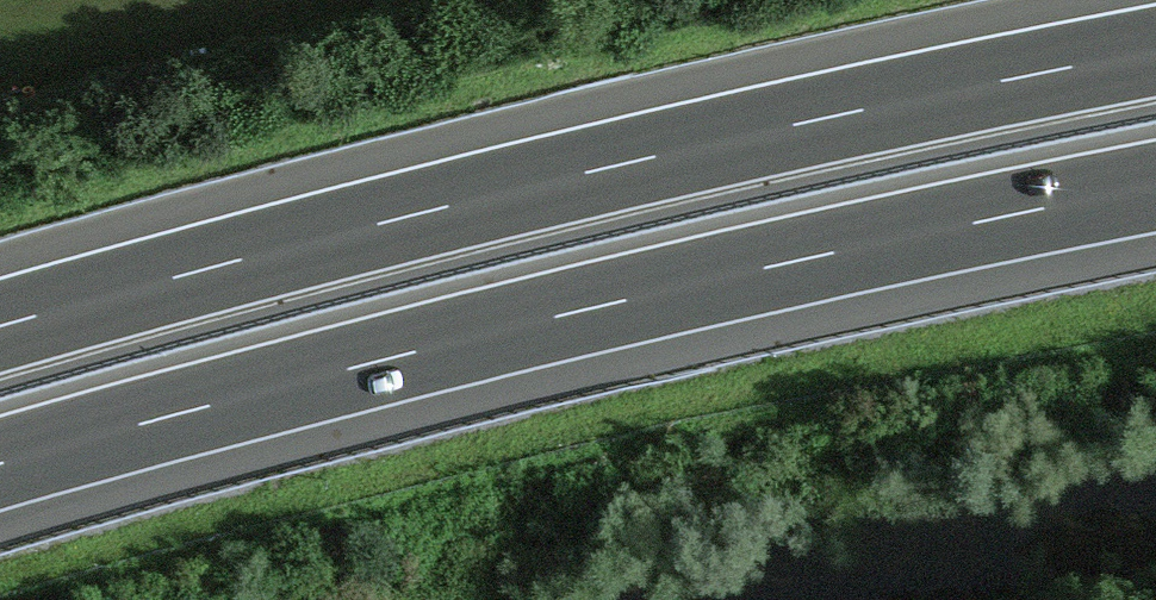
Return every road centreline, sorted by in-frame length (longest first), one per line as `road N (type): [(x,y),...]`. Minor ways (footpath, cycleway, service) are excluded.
road 1 (motorway): [(1155,45),(287,238),(0,324)]
road 2 (motorway): [(0,472),(339,377),(1155,192)]

